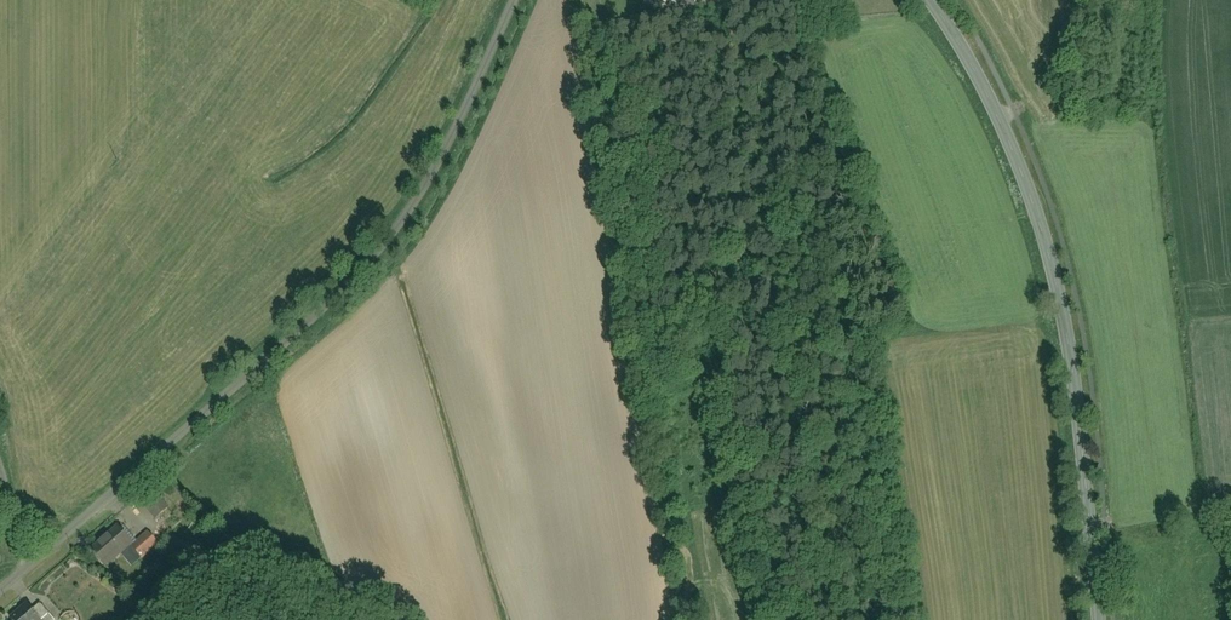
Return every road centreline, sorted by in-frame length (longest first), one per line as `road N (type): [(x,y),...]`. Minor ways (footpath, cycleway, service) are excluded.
road 1 (residential): [(32,564),(363,271),(433,175),(517,0)]
road 2 (tertiary): [(1100,619),(1081,422),(1050,254),(996,112),(932,0)]

